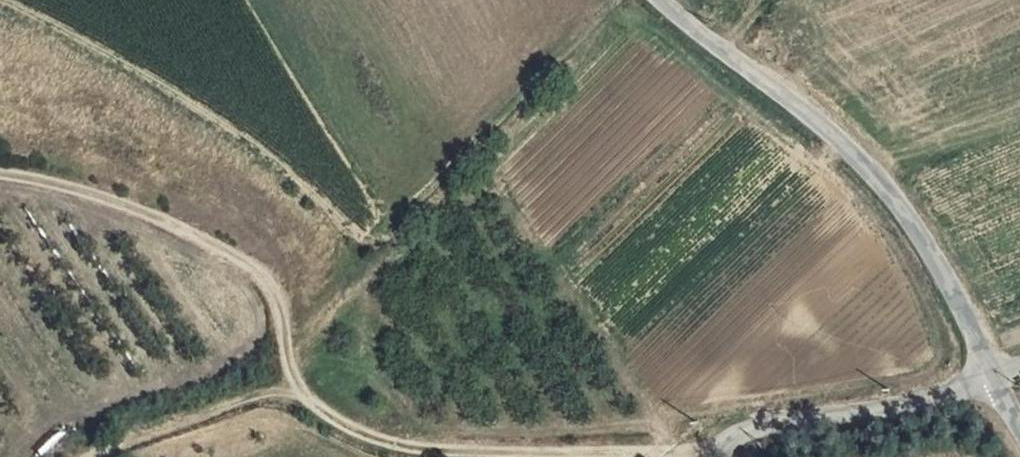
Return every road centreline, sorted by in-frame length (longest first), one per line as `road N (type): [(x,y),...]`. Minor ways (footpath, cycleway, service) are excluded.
road 1 (unclassified): [(661,0),(874,166),(995,383)]
road 2 (track): [(297,391),(406,450),(713,455)]
road 3 (track): [(0,176),(147,212),(255,270),(279,308),(297,391)]
road 4 (unclassified): [(713,456),(741,434),(995,383)]
road 5 (track): [(105,456),(297,391)]

